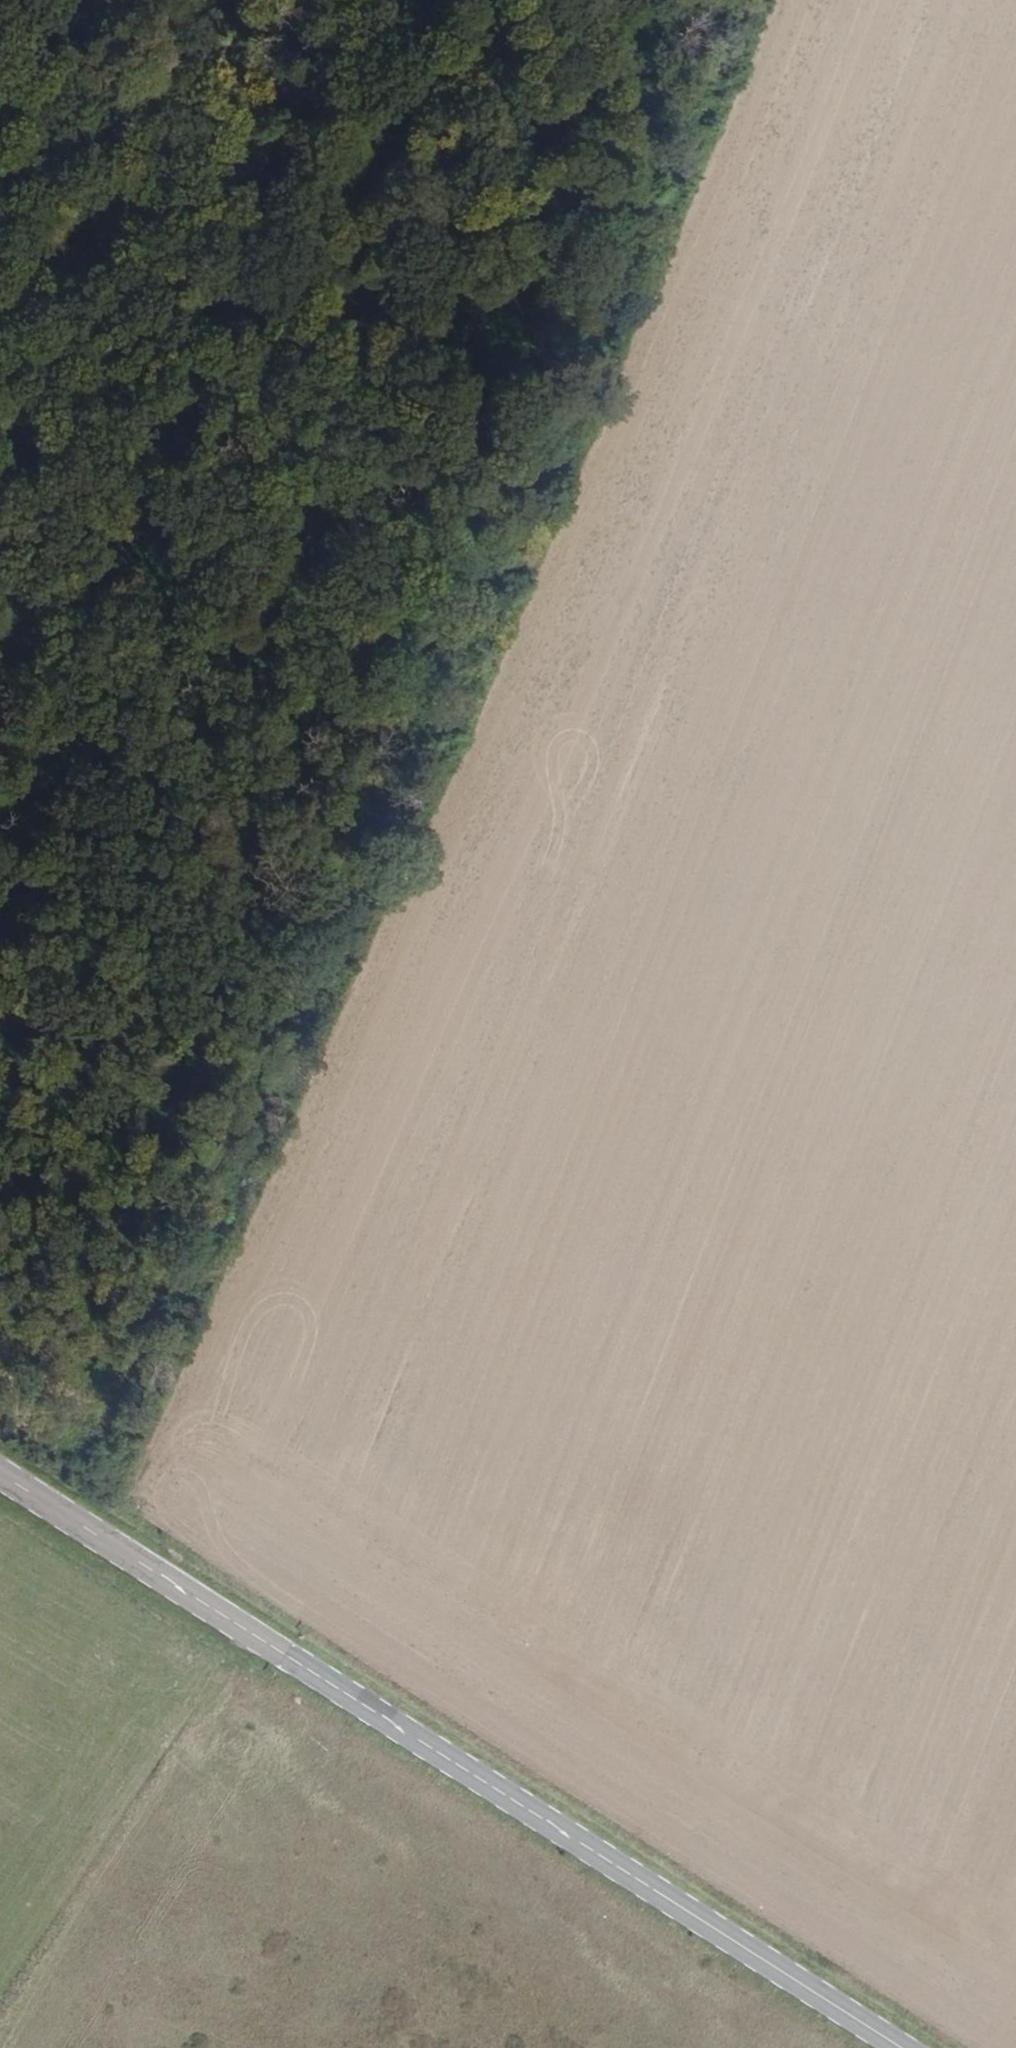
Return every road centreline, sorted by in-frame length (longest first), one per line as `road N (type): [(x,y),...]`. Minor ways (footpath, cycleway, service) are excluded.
road 1 (secondary): [(0,1485),(879,2047)]

